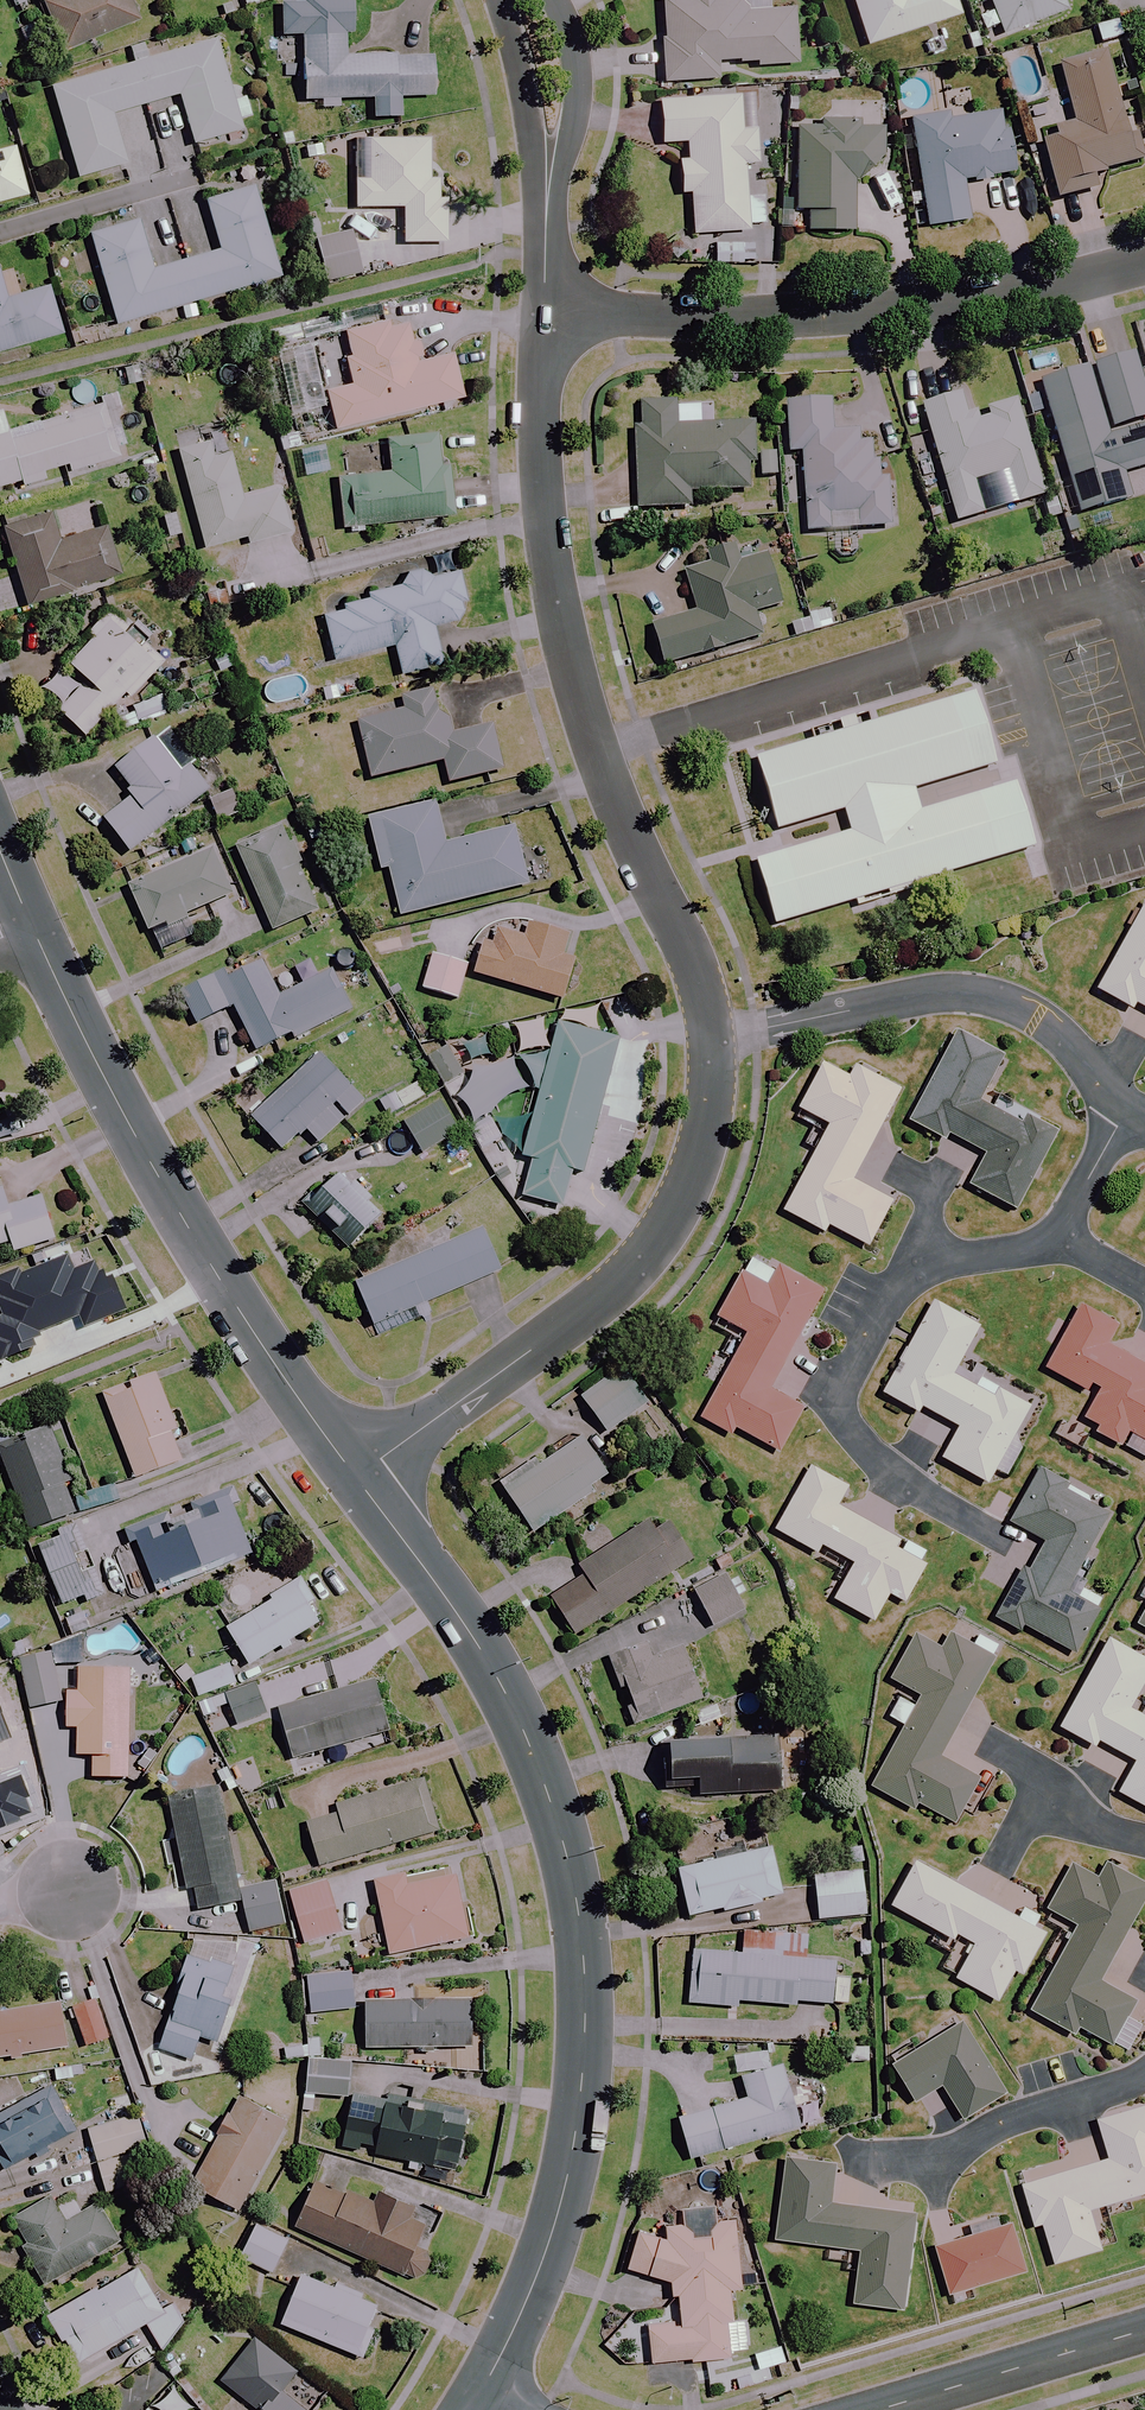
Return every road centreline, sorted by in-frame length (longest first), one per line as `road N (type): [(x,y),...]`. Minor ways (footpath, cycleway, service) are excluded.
road 1 (tertiary): [(355,1475),(516,1708),(568,1849),(586,1967),(567,2186),(532,2288),(474,2406)]
road 2 (residential): [(710,1039),(690,961),(590,744),(562,646),(547,557),(544,316)]
road 3 (tertiary): [(34,931),(228,1292),(355,1475)]
road 4 (residential): [(544,316),(778,318),(1039,289),(1144,261)]
road 5 (residential): [(355,1475),(555,1330),(650,1248),(711,1115),(710,1039)]
road 6 (residential): [(1005,1540),(883,1465),(856,1435),(838,1386),(898,1282),(925,1264),(1054,1242)]
road 7 (residential): [(1124,1103),(1054,1030),(989,996),(922,996),(710,1039)]
road 8 (residential): [(1144,2076),(1009,2119),(935,2163),(850,2157)]
road 9 (residential): [(880,2409),(1144,2331)]
road 10 (residential): [(0,227),(174,178)]
road 11 (residential): [(550,0),(569,34),(577,73),(548,164)]
road 12 (residential): [(548,164),(505,0)]
road 13 (residential): [(1054,1242),(1118,1127),(1124,1103)]
road 14 (residential): [(544,316),(548,164)]

